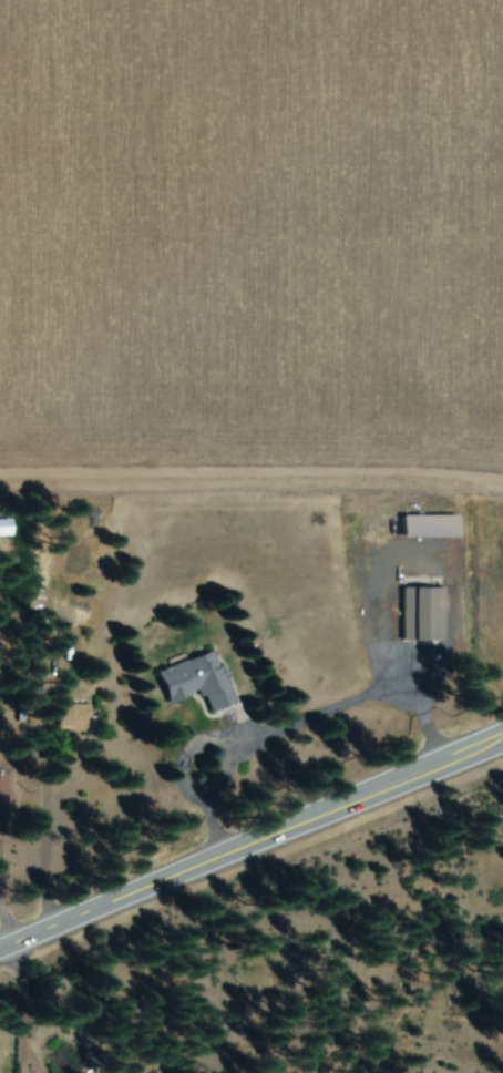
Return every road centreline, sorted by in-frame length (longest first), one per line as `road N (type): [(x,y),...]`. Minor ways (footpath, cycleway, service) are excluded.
road 1 (primary): [(0,954),(502,742)]

